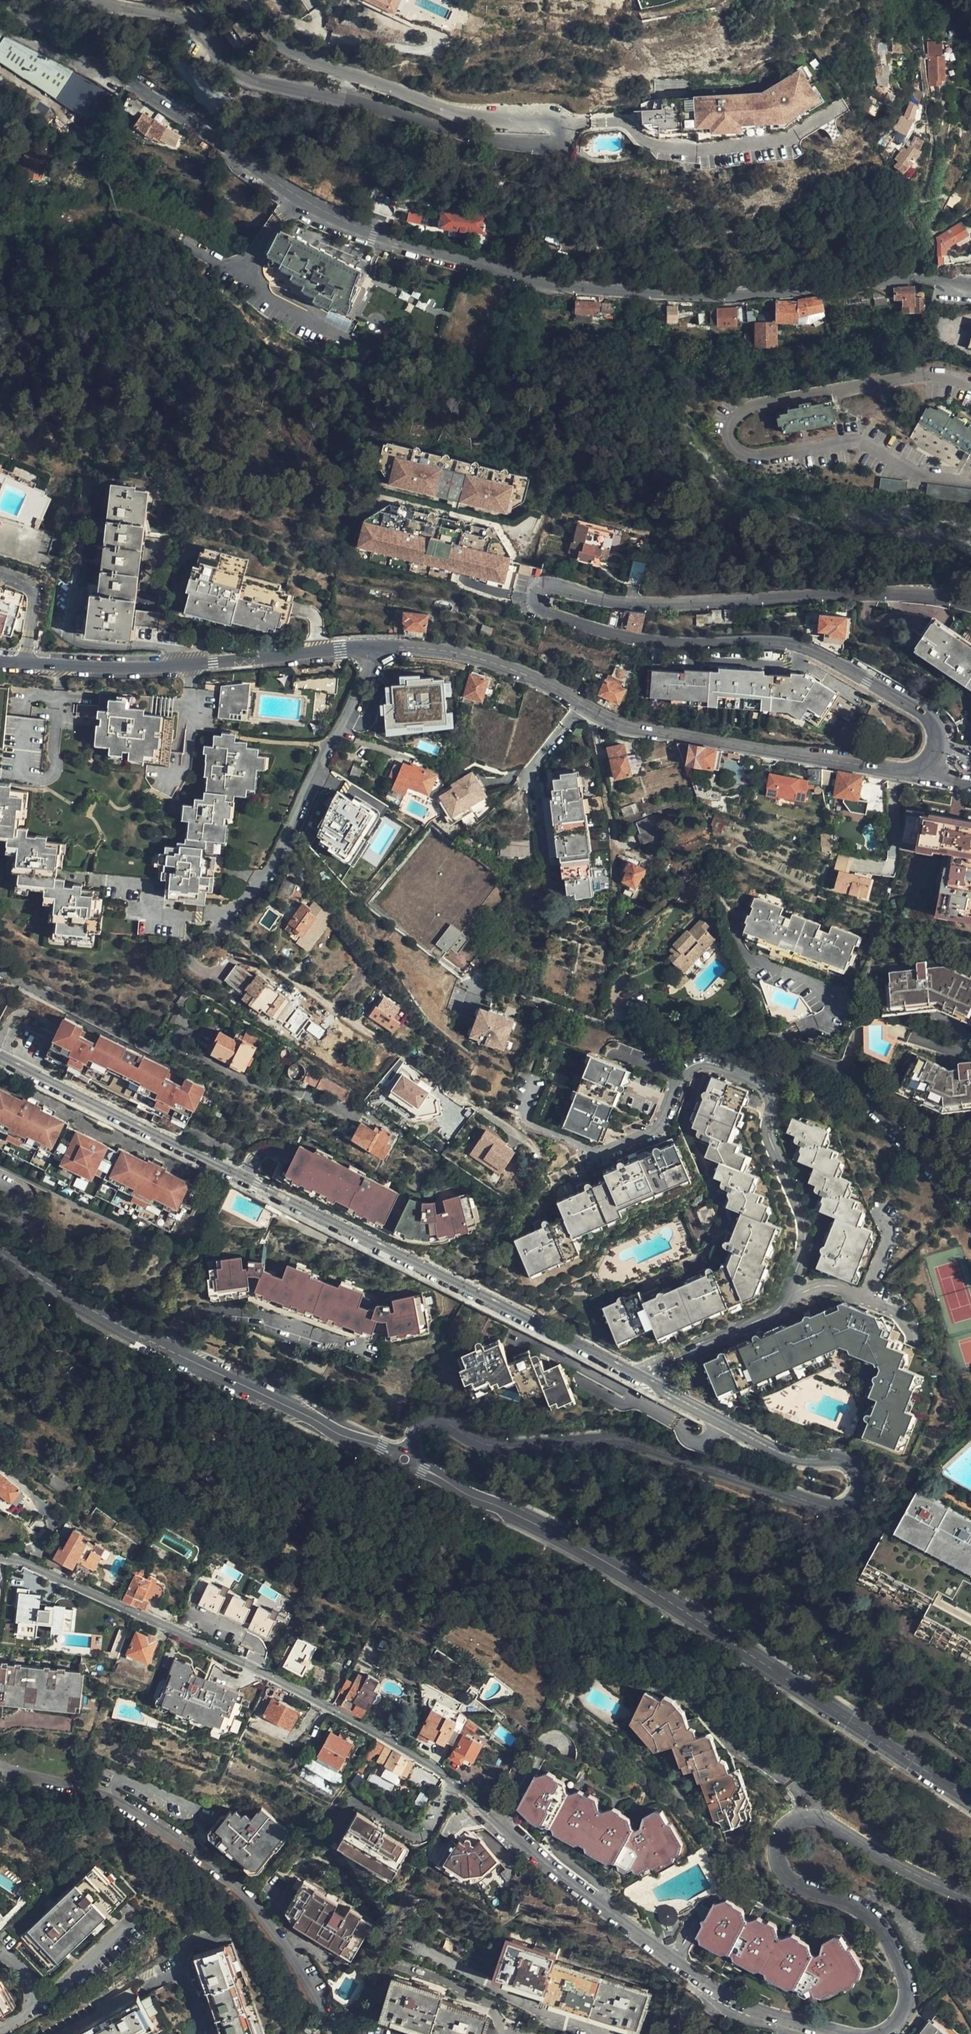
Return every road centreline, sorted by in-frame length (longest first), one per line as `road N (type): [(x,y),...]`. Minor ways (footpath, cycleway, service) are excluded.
road 1 (tertiary): [(970,285),(898,280),(691,298),(557,286),(420,249),(297,196),(65,45),(12,0)]
road 2 (residential): [(0,1558),(41,1569),(374,1730),(451,1780),(538,1859),(711,1986),(749,2007),(845,2033)]
road 3 (tertiary): [(913,769),(934,752),(932,722),(820,655),(768,641),(642,641),(543,612),(533,592),(545,586),(664,604),(907,594),(970,604)]
road 4 (tertiary): [(0,661),(142,667),(372,647),(446,650),(534,677),(631,727),(913,769)]
road 5 (tertiary): [(95,0),(177,17),(244,78),(471,136),(529,145),(561,139),(552,120),(474,118),(312,62),(263,31),(245,0)]
road 6 (residential): [(652,1381),(0,1054)]
road 7 (tertiary): [(970,1800),(609,1565),(413,1463)]
road 8 (residential): [(409,1450),(434,1421),(493,1446),(627,1442),(786,1496),(834,1507),(856,1499),(856,1471),(825,1459)]
road 9 (residential): [(865,2033),(885,2031),(898,2017),(905,1996),(898,1964),(879,1930),(853,1907),(796,1888),(777,1866),(777,1844),(788,1825),(813,1818),(840,1828),(867,1849),(970,1896)]
road 10 (residential): [(333,2033),(268,1925),(185,1842),(106,1795),(0,1767)]
road 11 (tertiary): [(394,1455),(161,1348),(0,1254)]
road 12 (residential): [(0,970),(152,1050),(174,1042),(268,1091)]
road 13 (residential): [(779,1047),(844,1075),(970,1213)]
road 14 (residential): [(411,1945),(599,2033)]
road 15 (residential): [(652,1381),(773,1449),(825,1459)]

